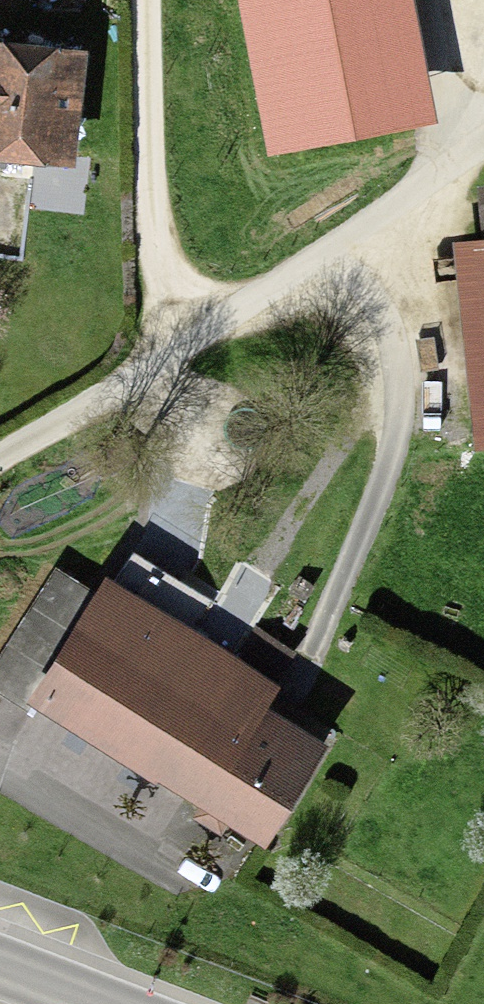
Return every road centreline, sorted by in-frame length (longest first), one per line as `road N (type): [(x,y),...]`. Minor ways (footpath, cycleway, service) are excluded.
road 1 (track): [(483,142),(280,298),(0,458)]
road 2 (track): [(320,266),(379,309),(406,408),(319,666)]
road 3 (residential): [(182,884),(0,776)]

